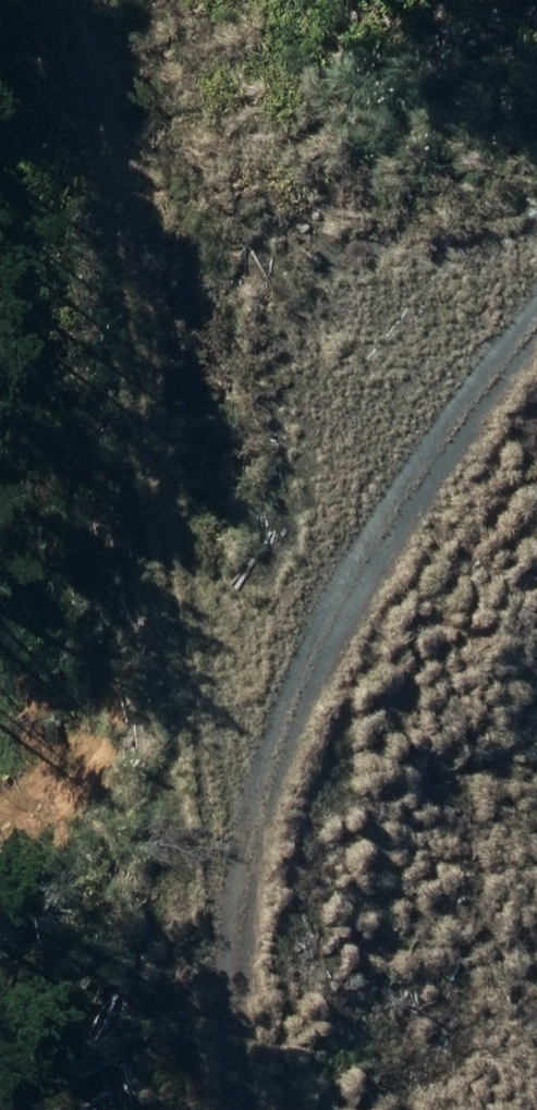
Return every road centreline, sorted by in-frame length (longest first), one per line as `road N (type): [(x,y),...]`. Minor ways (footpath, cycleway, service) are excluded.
road 1 (track): [(290,1109),(244,854),(0,31)]
road 2 (track): [(244,854),(536,331)]

